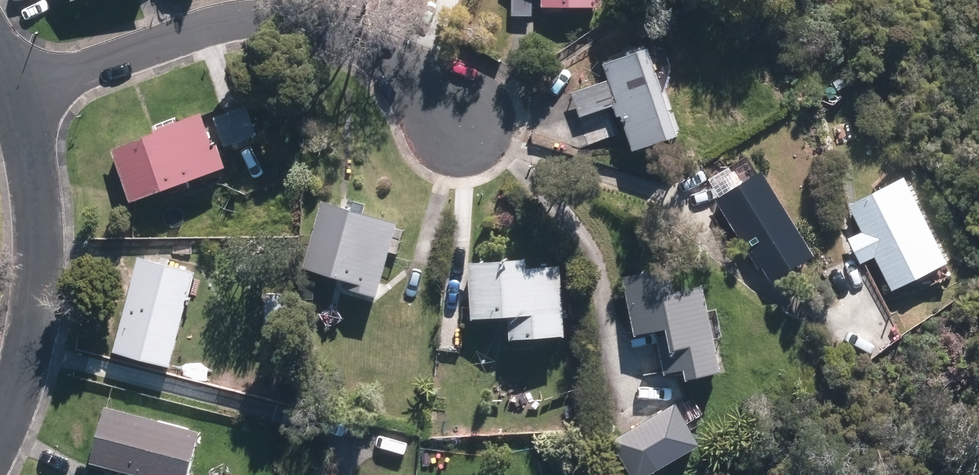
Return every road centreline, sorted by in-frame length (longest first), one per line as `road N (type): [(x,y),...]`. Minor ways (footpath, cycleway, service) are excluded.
road 1 (residential): [(474,131),(411,69),(331,24),(255,18),(205,27),(15,98)]
road 2 (residential): [(15,98),(40,220),(34,329),(15,422),(0,447)]

